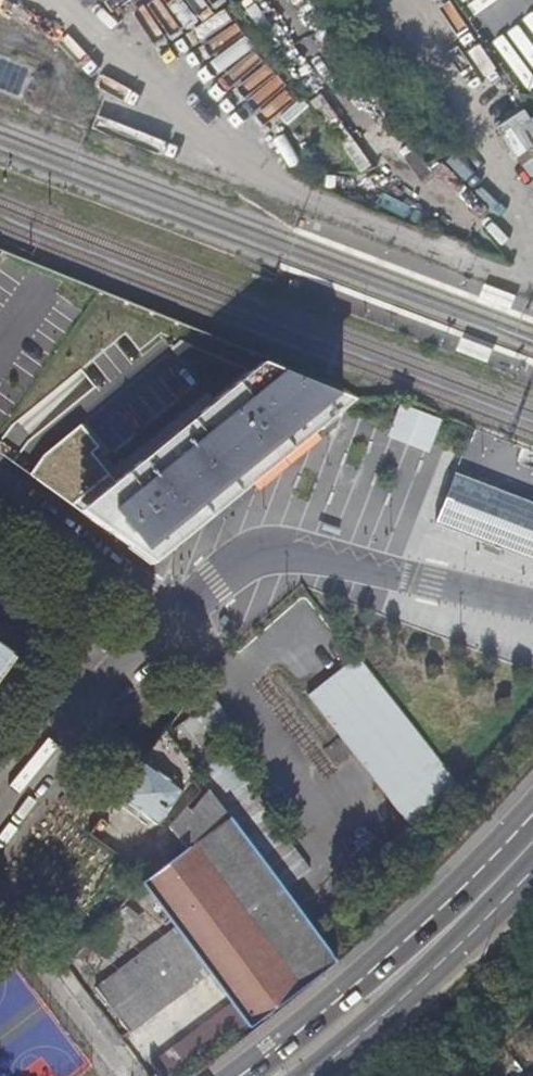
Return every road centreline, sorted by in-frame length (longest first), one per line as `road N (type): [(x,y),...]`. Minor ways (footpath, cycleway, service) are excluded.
road 1 (primary): [(532,813),(419,934),(244,1075)]
road 2 (primary): [(313,1075),(444,962),(532,870)]
road 3 (residential): [(532,603),(279,554)]
road 4 (residential): [(0,825),(140,655)]
road 5 (residential): [(0,545),(140,655)]
road 6 (residential): [(140,655),(214,582),(279,554)]

